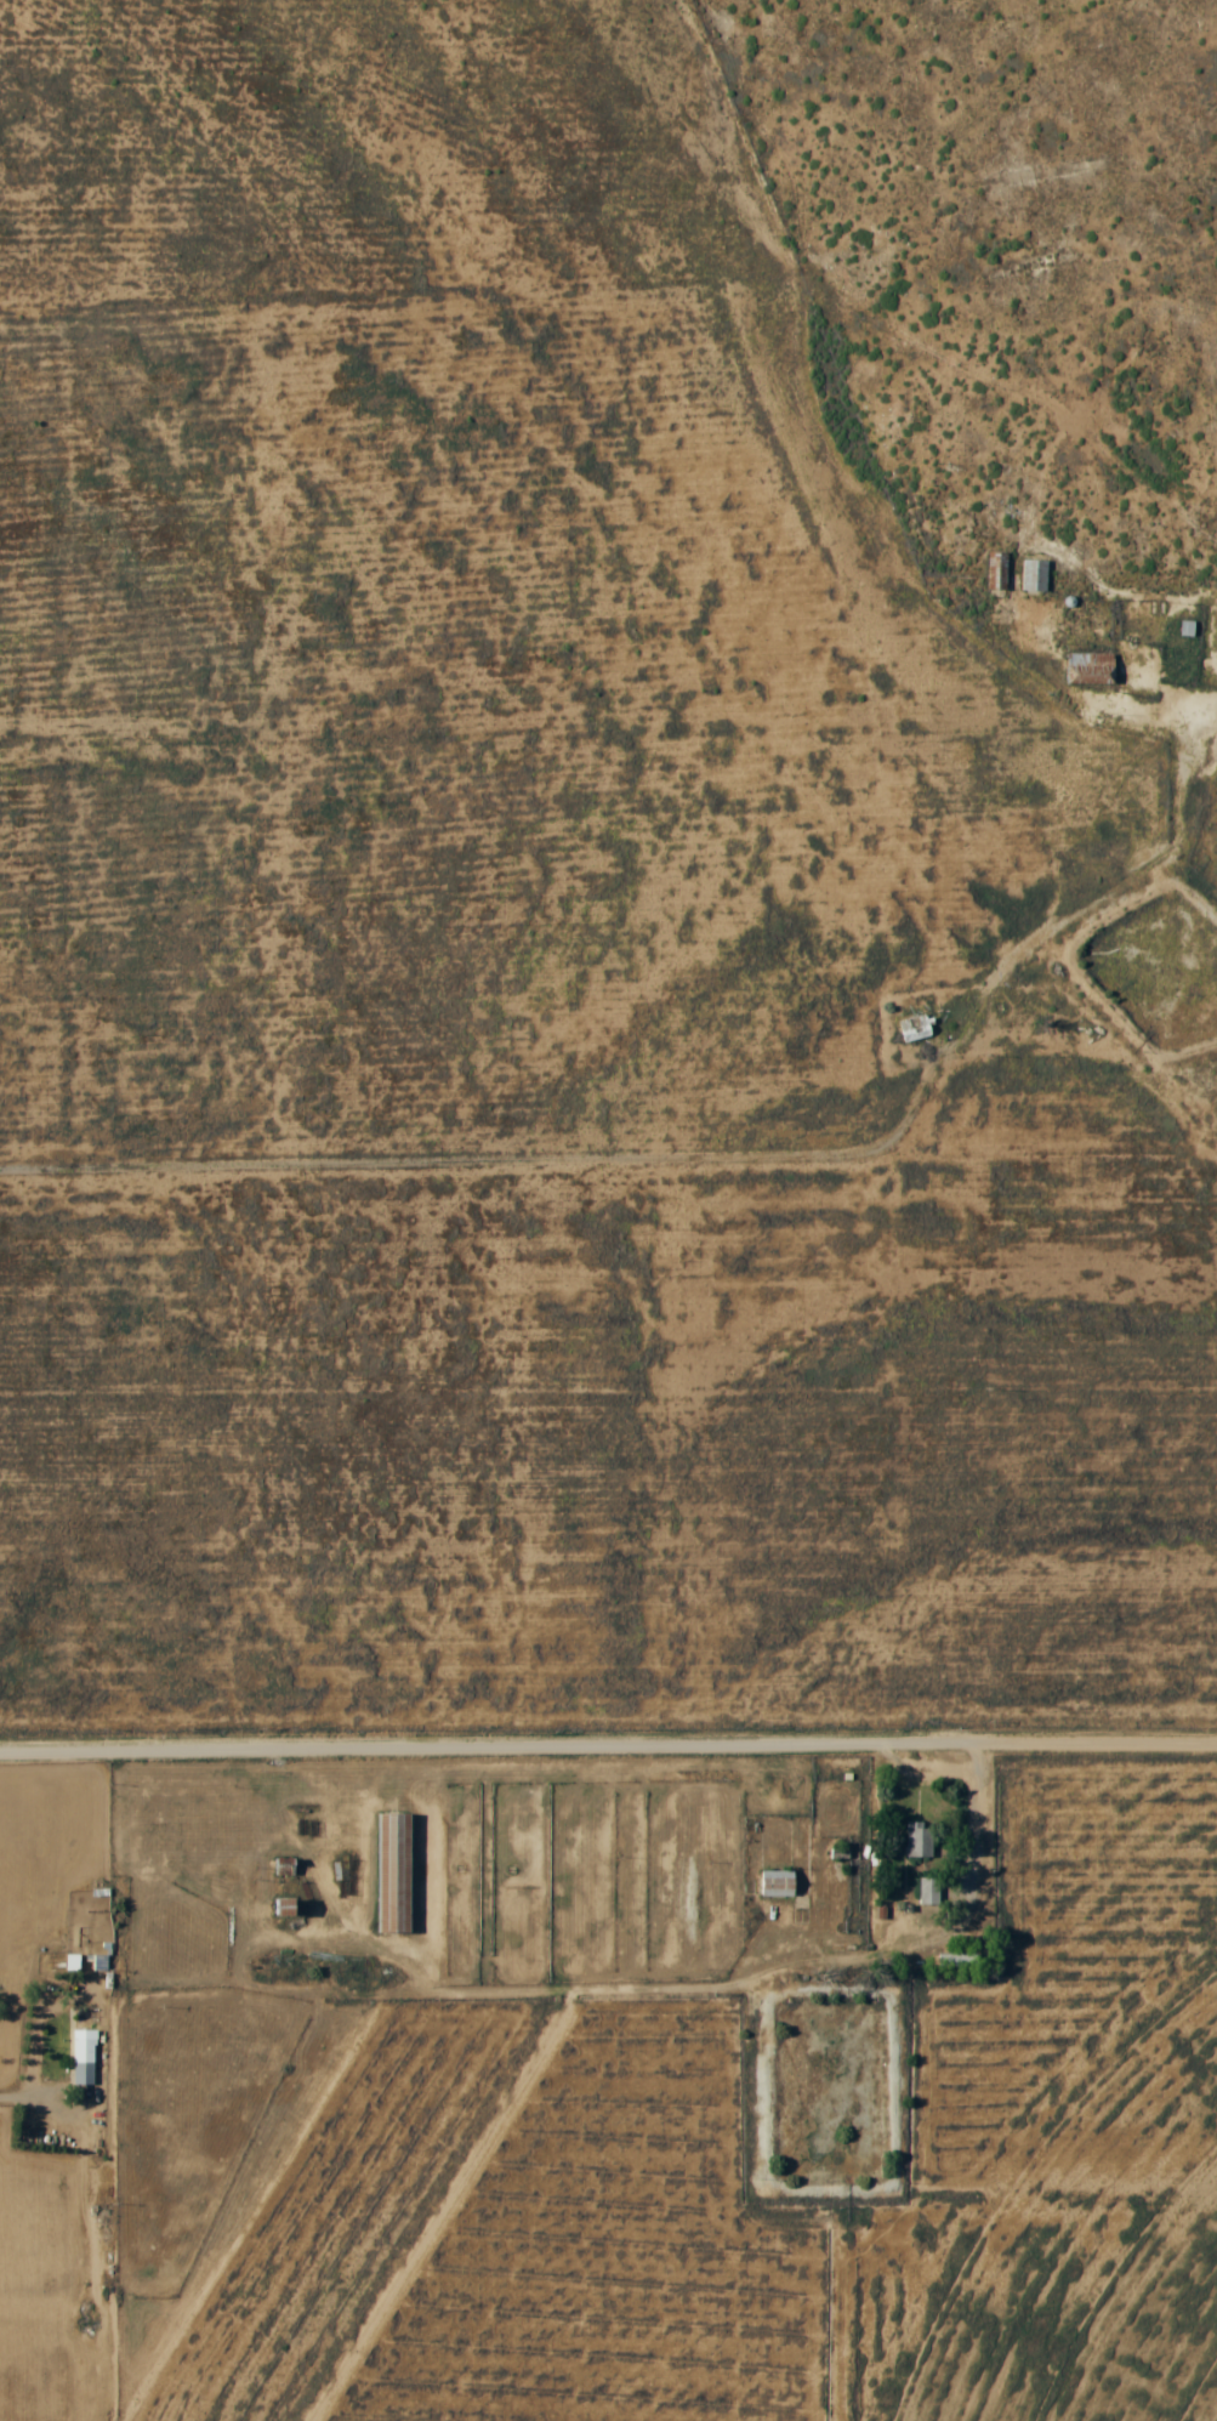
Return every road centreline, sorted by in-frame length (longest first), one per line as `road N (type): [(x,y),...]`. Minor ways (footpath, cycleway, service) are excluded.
road 1 (residential): [(0,1751),(1216,1743)]

